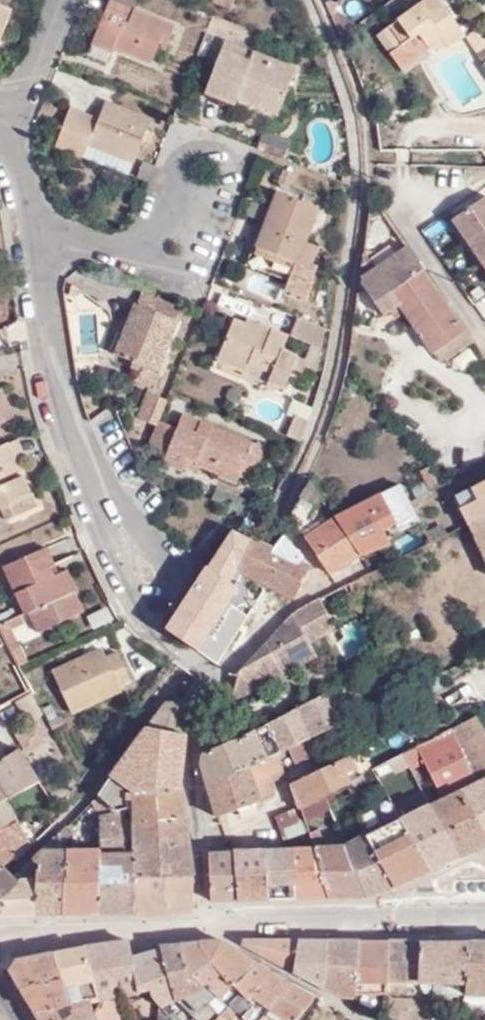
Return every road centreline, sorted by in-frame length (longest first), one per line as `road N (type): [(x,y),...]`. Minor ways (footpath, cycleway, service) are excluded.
road 1 (residential): [(179,650),(145,621),(64,424),(40,246)]
road 2 (secondary): [(0,939),(205,932)]
road 3 (residential): [(40,246),(159,256),(201,184)]
road 4 (secondary): [(205,932),(405,922)]
road 5 (residential): [(200,836),(191,702),(216,675)]
road 6 (residential): [(4,152),(68,0)]
road 7 (residential): [(200,836),(280,805),(286,785),(324,755)]
road 8 (residential): [(216,675),(276,615),(334,586)]

